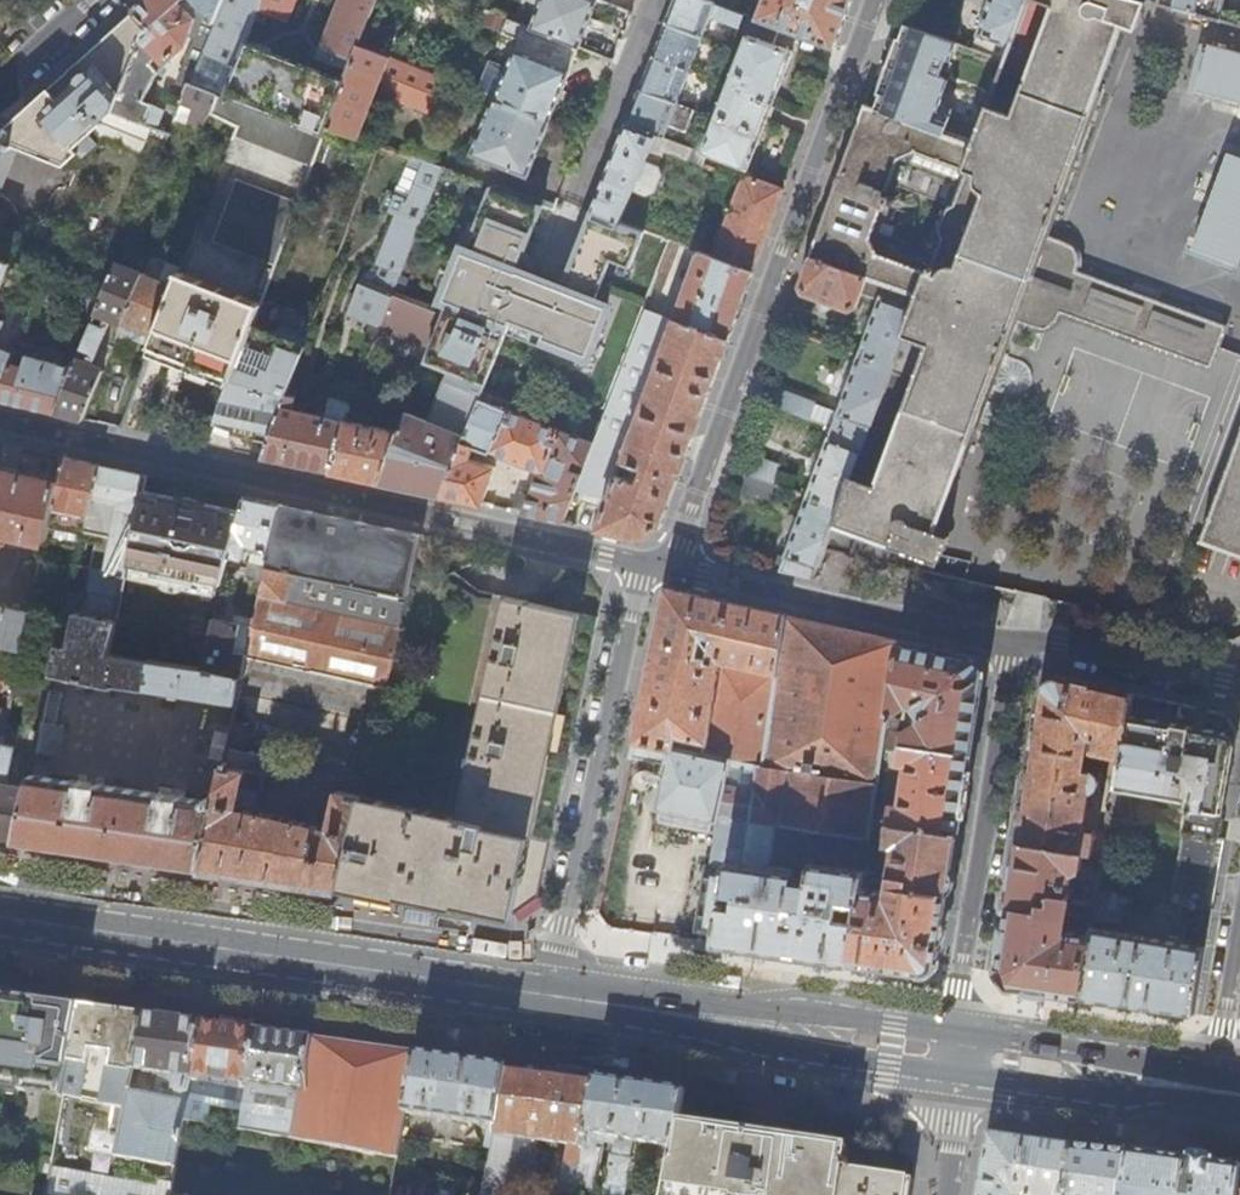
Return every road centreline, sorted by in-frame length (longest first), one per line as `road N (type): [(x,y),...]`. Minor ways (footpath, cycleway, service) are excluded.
road 1 (residential): [(0,419),(608,556)]
road 2 (residential): [(873,0),(671,573)]
road 3 (primary): [(0,933),(548,1010)]
road 4 (residential): [(548,1010),(559,923),(640,566)]
road 5 (residential): [(1014,644),(958,1065)]
road 6 (primary): [(548,1010),(958,1065)]
road 7 (residential): [(671,573),(1014,644)]
road 8 (primary): [(958,1065),(1214,1100)]
road 9 (residential): [(1014,644),(1239,695)]
road 10 (residential): [(1239,939),(1214,1100)]
road 11 (residential): [(958,1065),(940,1194)]
road 12 (residential): [(0,82),(93,0)]

